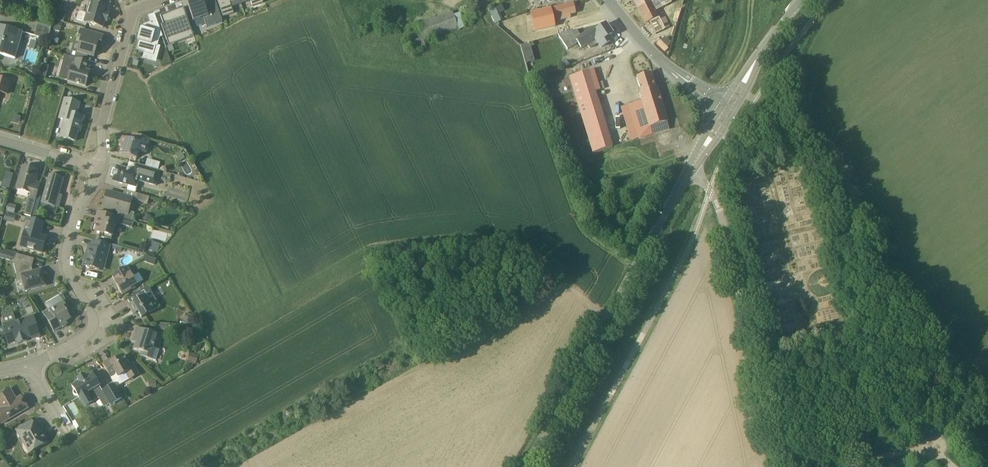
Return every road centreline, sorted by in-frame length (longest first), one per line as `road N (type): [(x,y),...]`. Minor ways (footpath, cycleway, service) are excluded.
road 1 (tertiary): [(527,466),(723,114)]
road 2 (residential): [(32,364),(92,331),(66,254),(98,167)]
road 3 (residential): [(98,167),(132,11),(164,0)]
road 4 (tertiary): [(723,114),(610,0)]
road 5 (track): [(748,335),(771,435),(797,466)]
road 6 (tertiary): [(723,114),(808,0)]

